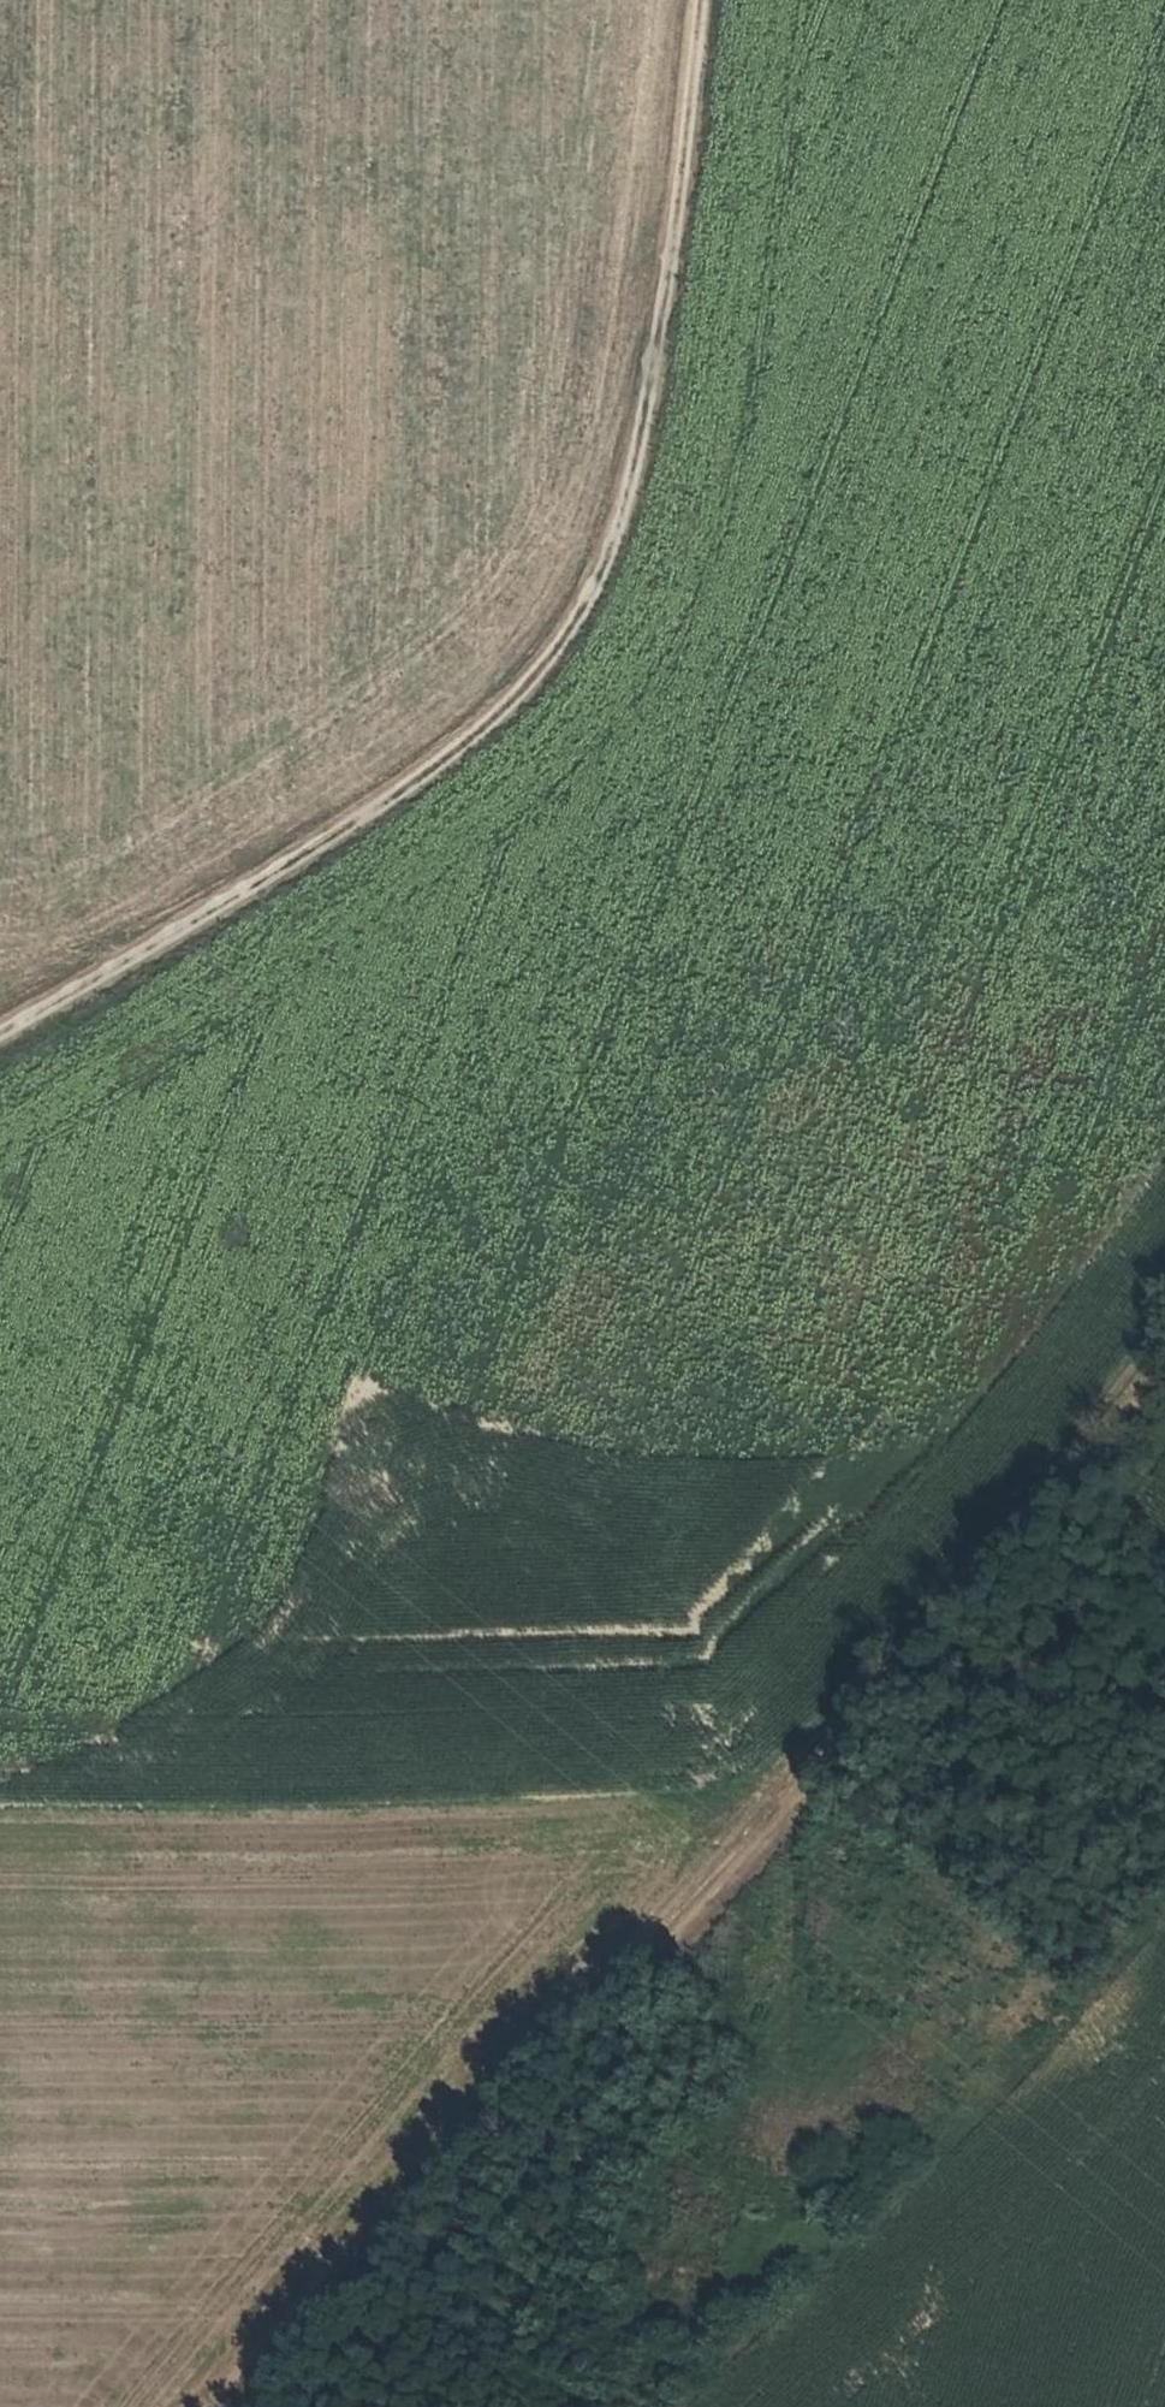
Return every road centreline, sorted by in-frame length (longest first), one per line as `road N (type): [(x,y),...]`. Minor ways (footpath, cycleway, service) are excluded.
road 1 (track): [(706,0),(645,439),(591,608),(487,732),(381,807),(0,1033)]

